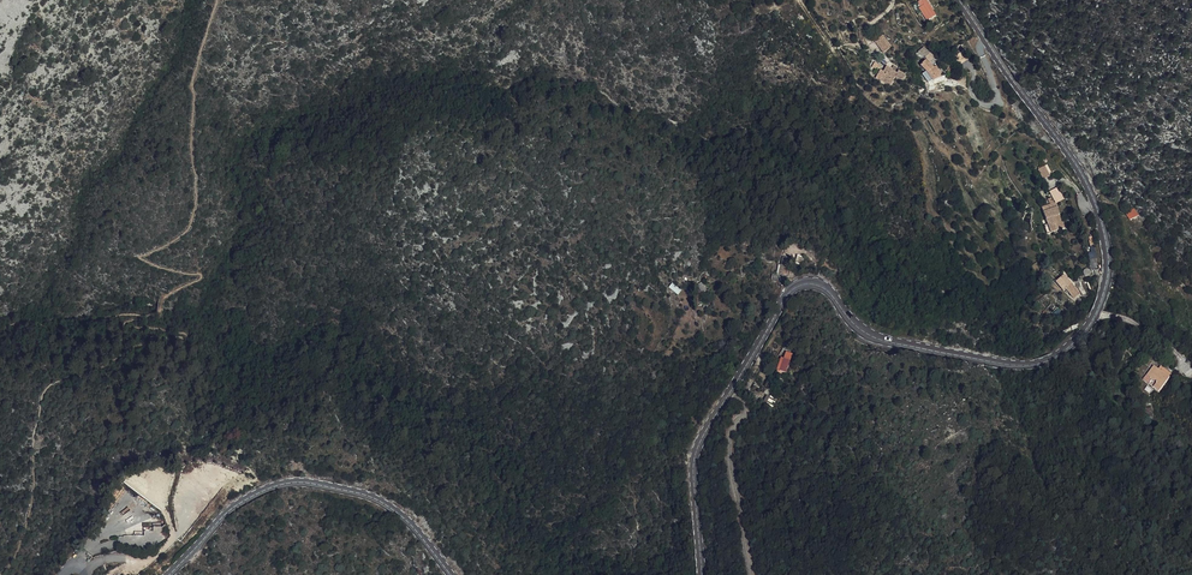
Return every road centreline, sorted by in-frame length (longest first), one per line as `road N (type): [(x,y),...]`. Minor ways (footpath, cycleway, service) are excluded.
road 1 (tertiary): [(960,0),(1095,201),(1108,271),(1096,314),(1056,358),(1009,363),(883,338),(854,323),(822,286),(802,283),(787,295),(729,392)]
road 2 (tertiary): [(451,574),(389,505),(305,483),(236,506),(169,574)]
road 3 (unclassified): [(751,574),(731,445),(745,408),(729,392)]
road 4 (tertiary): [(729,392),(694,464),(701,574)]

